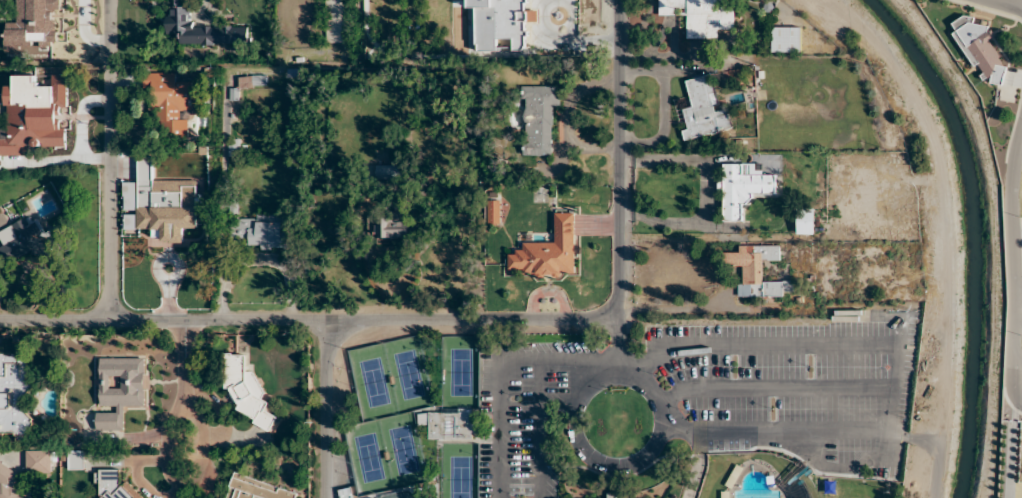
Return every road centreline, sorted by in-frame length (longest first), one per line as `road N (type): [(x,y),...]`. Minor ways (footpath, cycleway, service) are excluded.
road 1 (residential): [(619,295),(615,309),(597,319),(0,316)]
road 2 (residential): [(110,317),(111,0)]
road 3 (residential): [(619,295),(619,0)]
road 4 (residential): [(1021,132),(1010,175),(1009,373),(1021,384)]
road 5 (residential): [(329,497),(329,318)]

